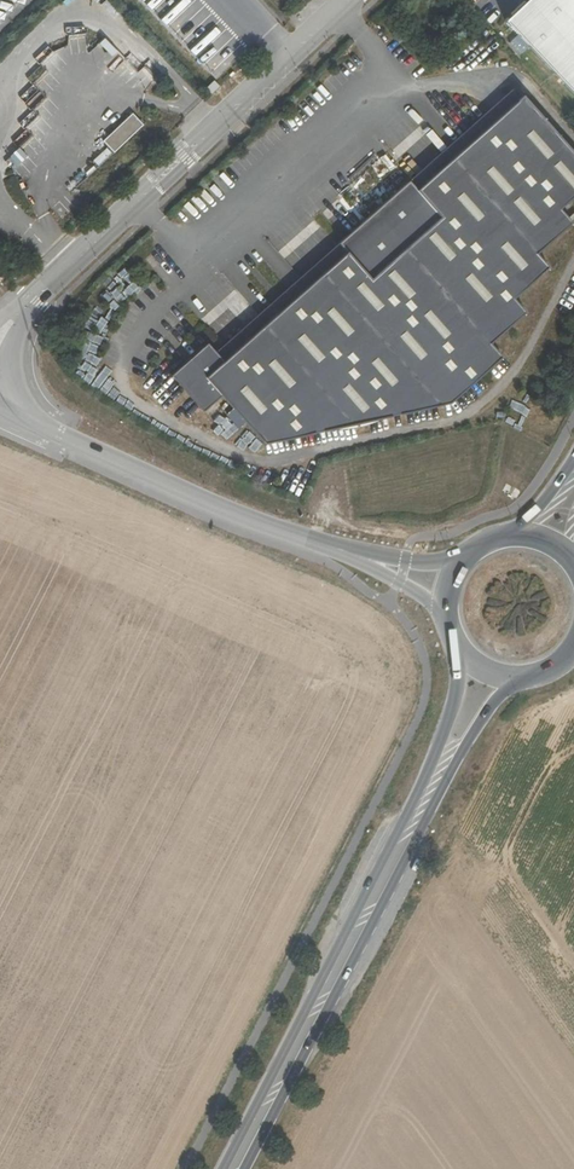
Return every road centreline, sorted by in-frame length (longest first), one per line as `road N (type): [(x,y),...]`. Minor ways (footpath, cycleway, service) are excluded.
road 1 (primary): [(244,1168),(481,721),(508,688),(541,674)]
road 2 (primary): [(454,643),(454,705),(418,793),(222,1168)]
road 3 (unclassified): [(0,337),(350,0)]
road 4 (unclassified): [(355,556),(0,407)]

